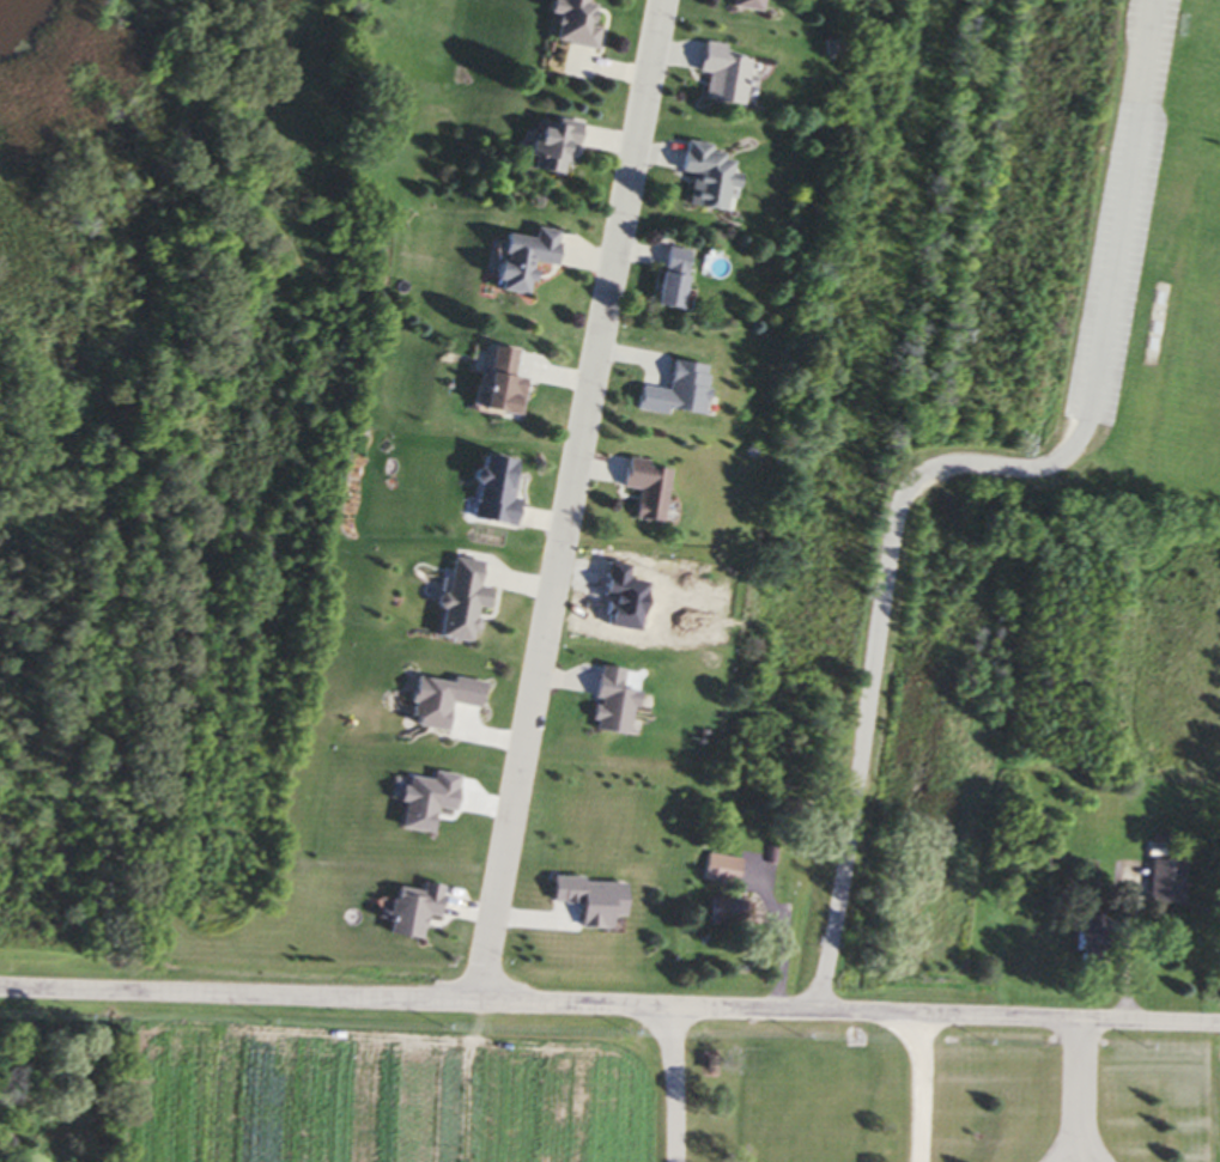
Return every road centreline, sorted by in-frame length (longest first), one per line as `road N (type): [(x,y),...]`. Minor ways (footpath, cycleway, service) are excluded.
road 1 (residential): [(1219,1024),(0,990)]
road 2 (residential): [(666,0),(484,1003)]
road 3 (residential): [(682,1008),(682,1161)]

